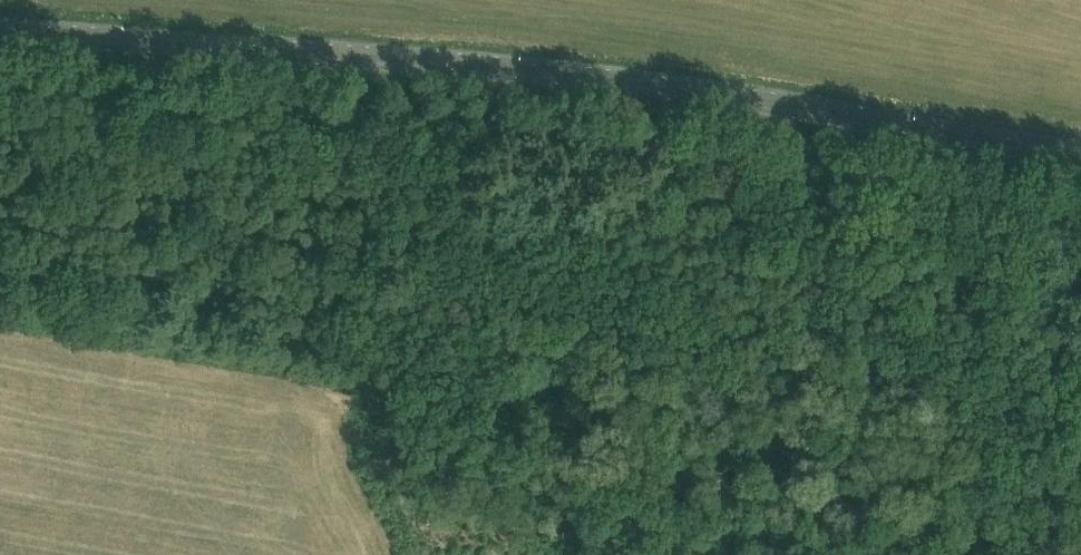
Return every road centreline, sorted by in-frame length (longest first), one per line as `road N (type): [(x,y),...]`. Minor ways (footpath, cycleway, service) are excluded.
road 1 (secondary): [(1080,153),(633,82),(0,31)]

